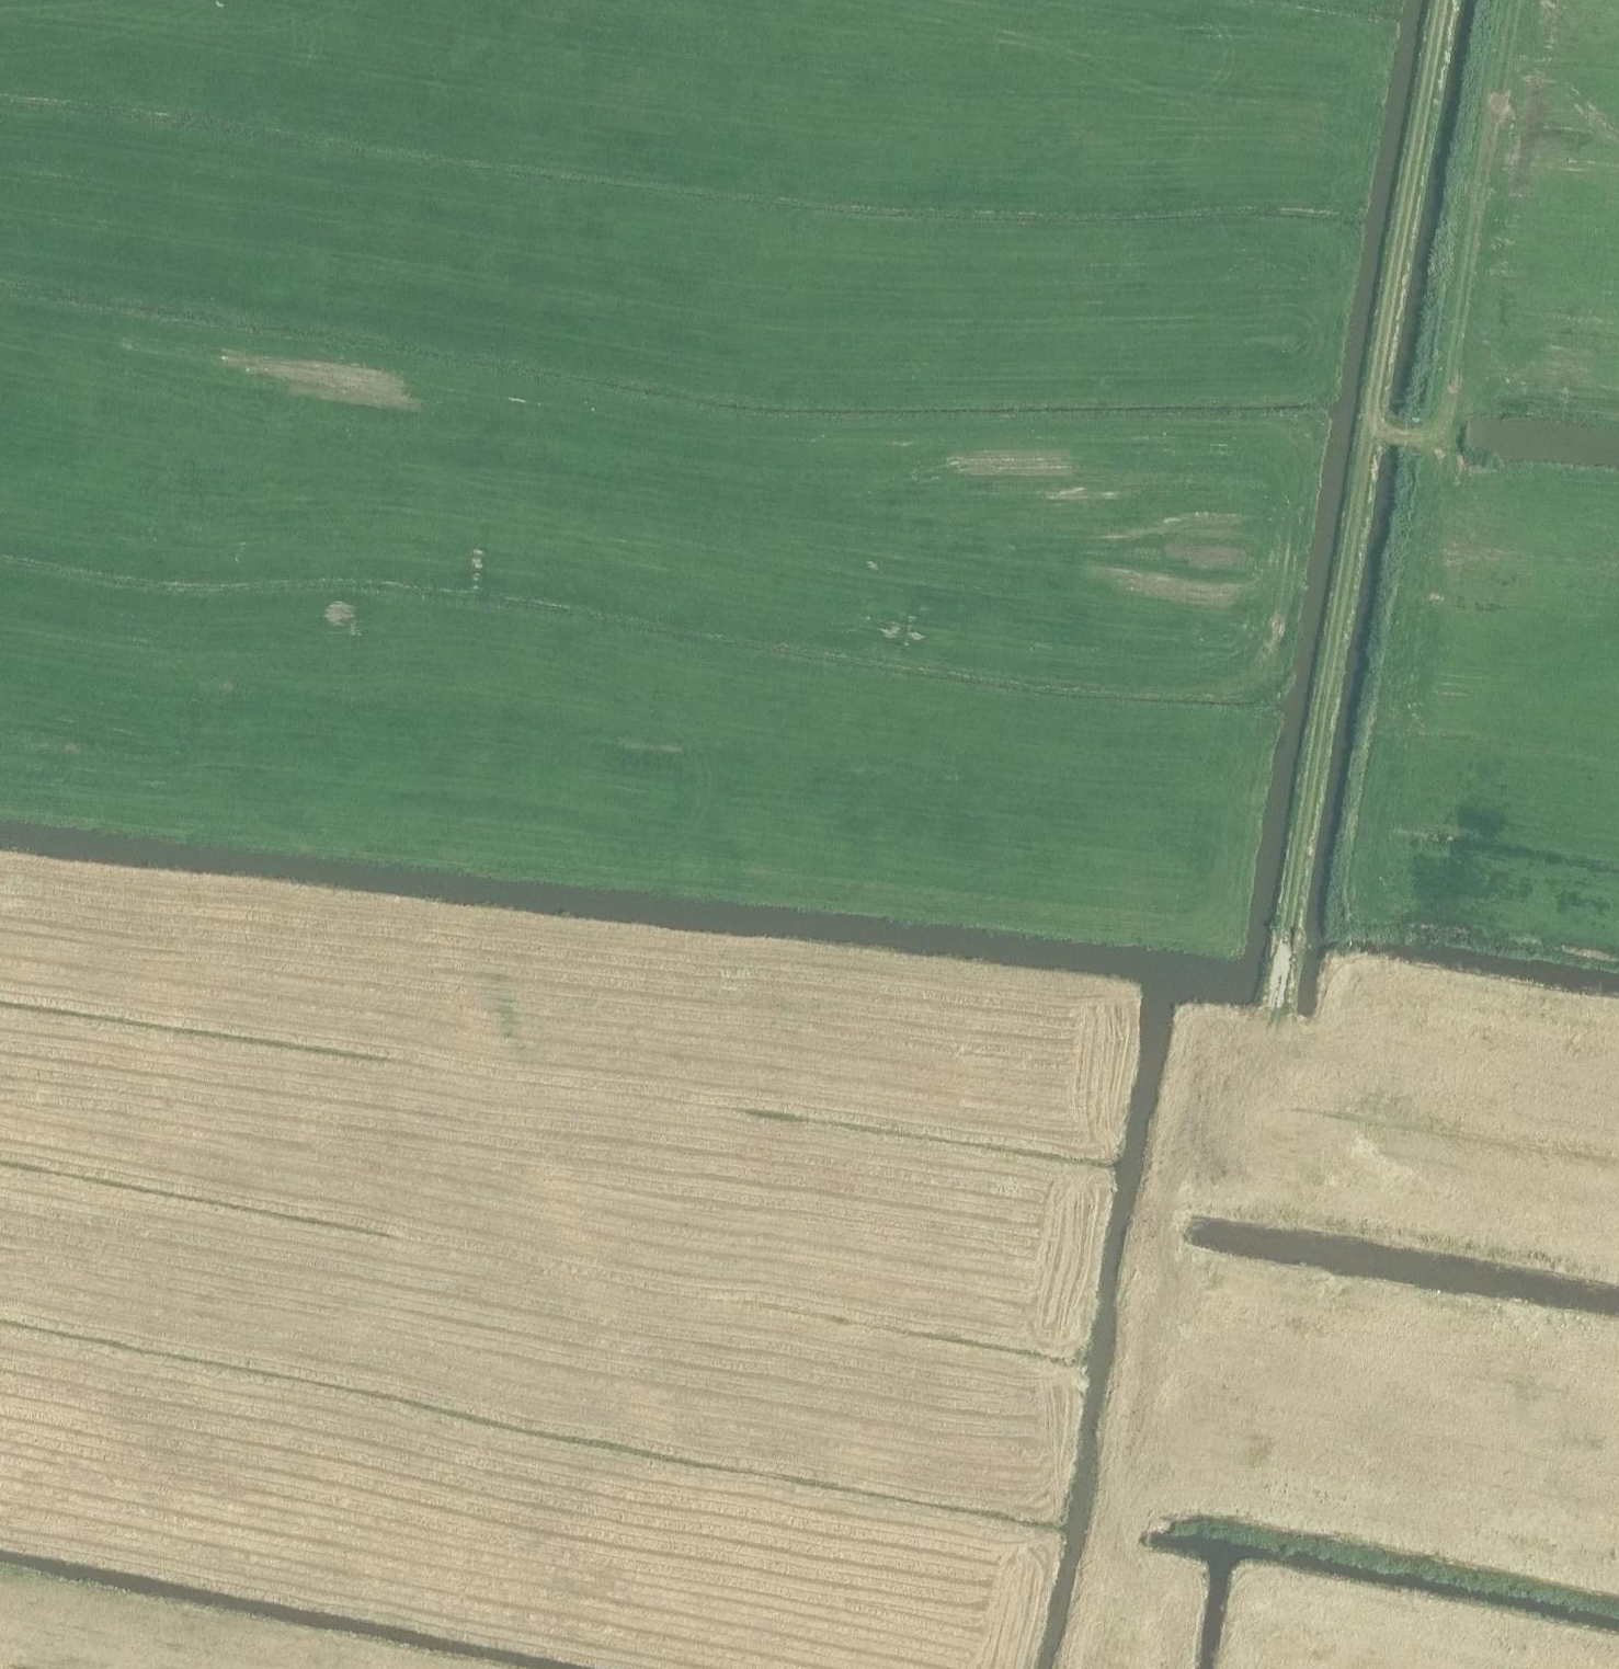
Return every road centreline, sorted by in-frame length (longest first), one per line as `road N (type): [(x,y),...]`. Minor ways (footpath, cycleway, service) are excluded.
road 1 (track): [(1076,1668),(1108,1568),(1177,1092),(1201,1052),(1261,1031),(1286,947),(1402,232),(1448,0)]

